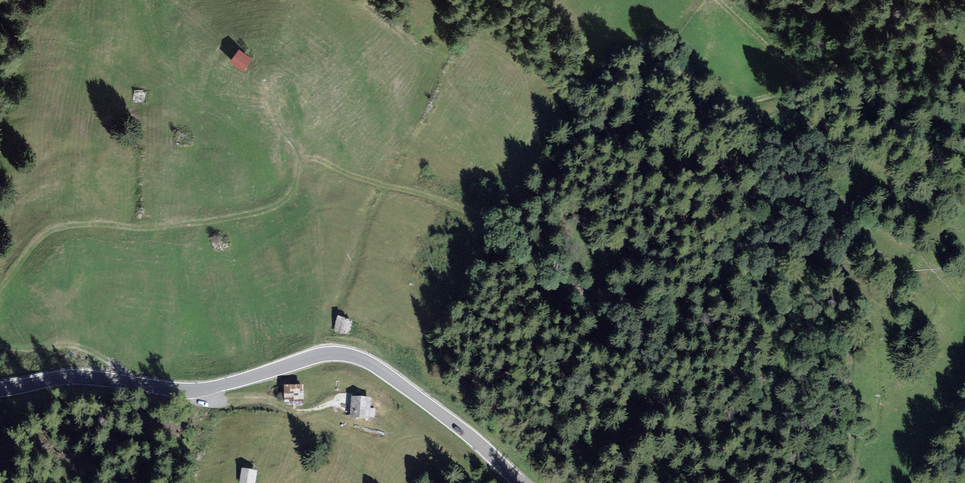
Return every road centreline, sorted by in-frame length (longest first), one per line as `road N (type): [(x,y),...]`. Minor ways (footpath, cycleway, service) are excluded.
road 1 (track): [(964,167),(905,153),(815,96),(797,91),(741,101),(655,66),(671,109),(843,328),(858,482)]
road 2 (tertiary): [(0,389),(75,377),(199,390),(344,354),(394,379),(521,482)]
road 3 (track): [(815,96),(719,0)]

